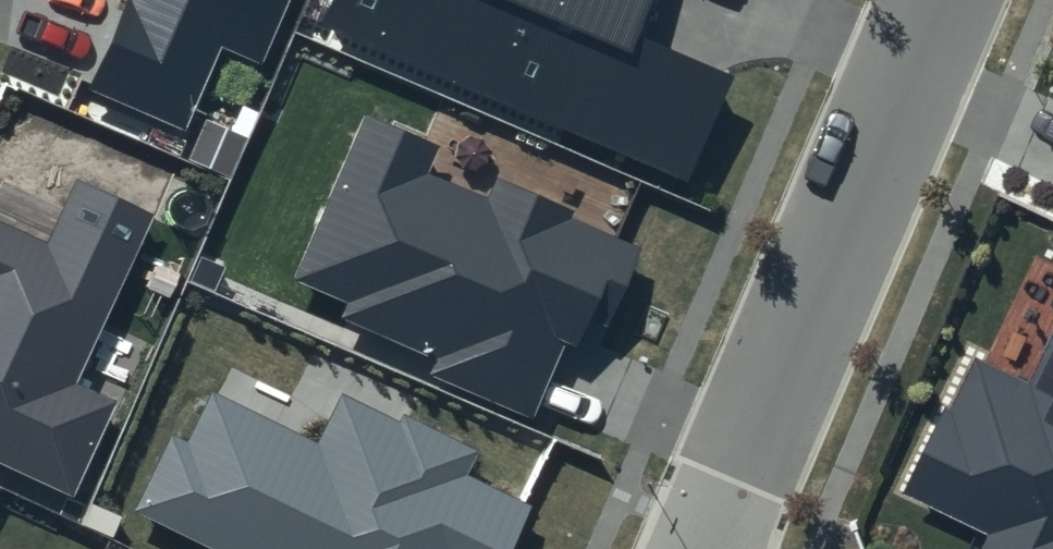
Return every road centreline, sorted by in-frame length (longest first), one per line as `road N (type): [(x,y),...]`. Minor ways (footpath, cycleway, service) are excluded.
road 1 (residential): [(705,548),(938,0)]

